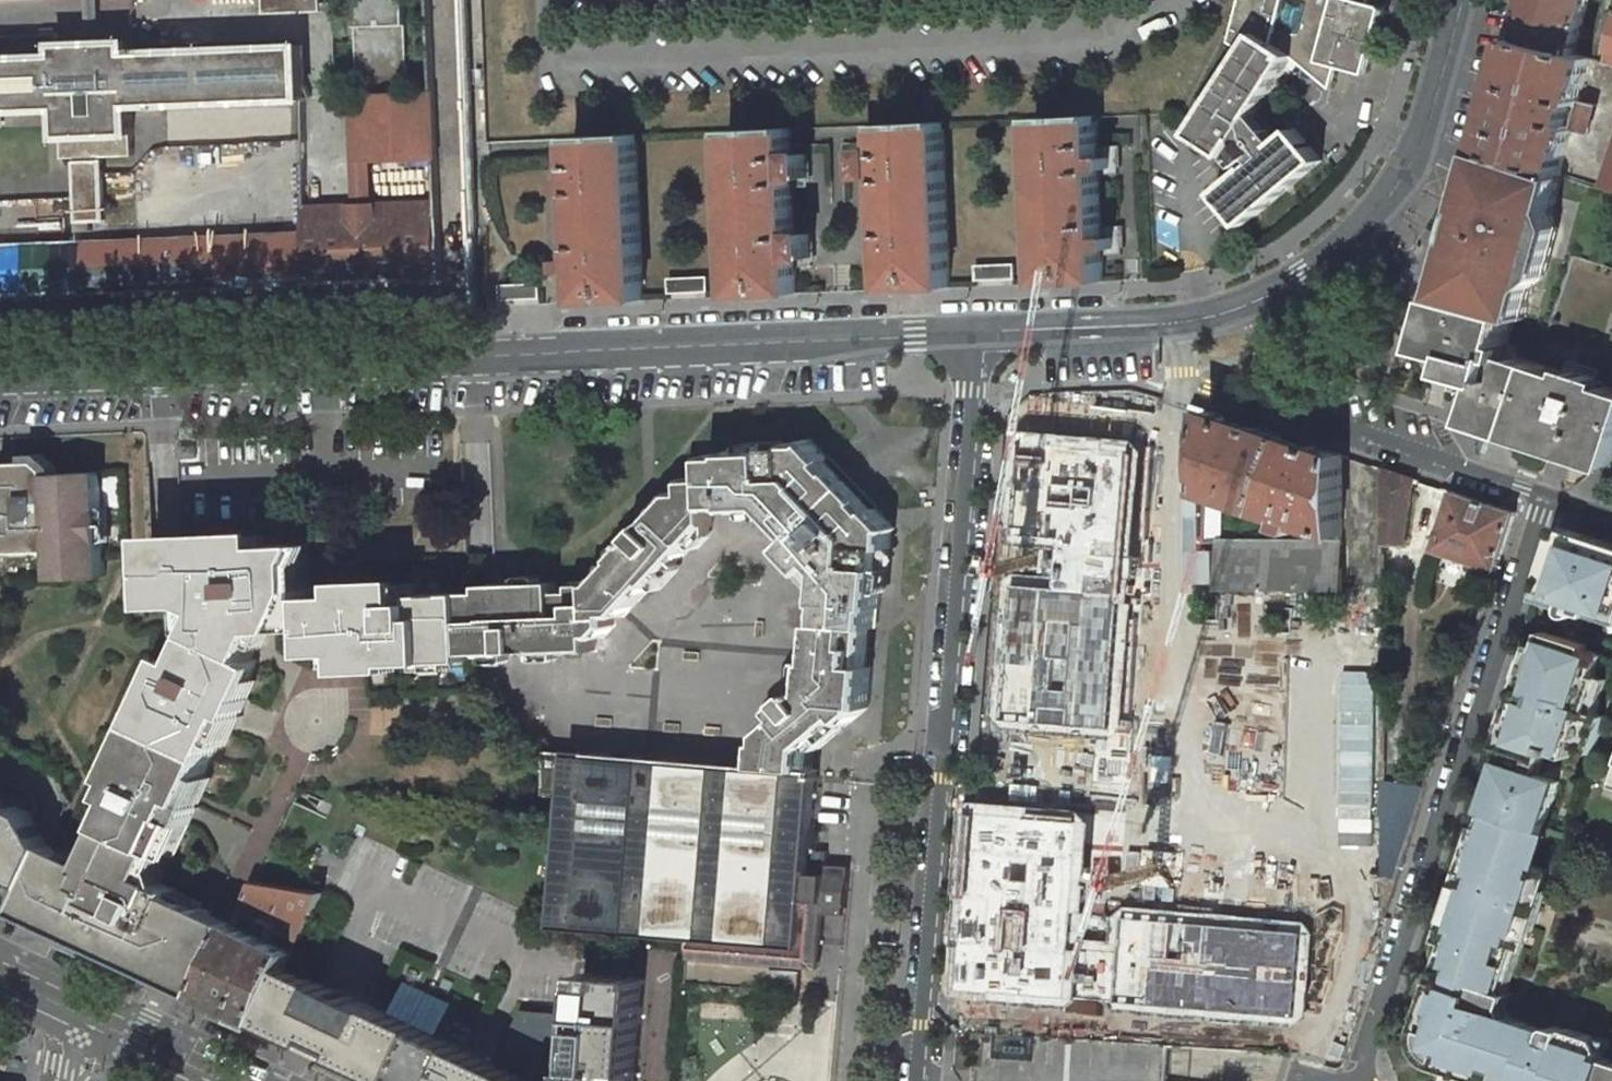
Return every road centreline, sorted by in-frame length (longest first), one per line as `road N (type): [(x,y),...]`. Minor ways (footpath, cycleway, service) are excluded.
road 1 (tertiary): [(0,374),(975,332)]
road 2 (residential): [(975,332),(914,1080)]
road 3 (residential): [(1547,495),(1359,1080)]
road 4 (residential): [(1547,495),(1316,417),(1271,296)]
road 5 (tertiary): [(1271,296),(1304,281),(1370,228),(1410,172),(1464,0)]
road 6 (tertiary): [(975,332),(1180,323),(1271,296)]
road 7 (primary): [(227,1080),(0,975)]

